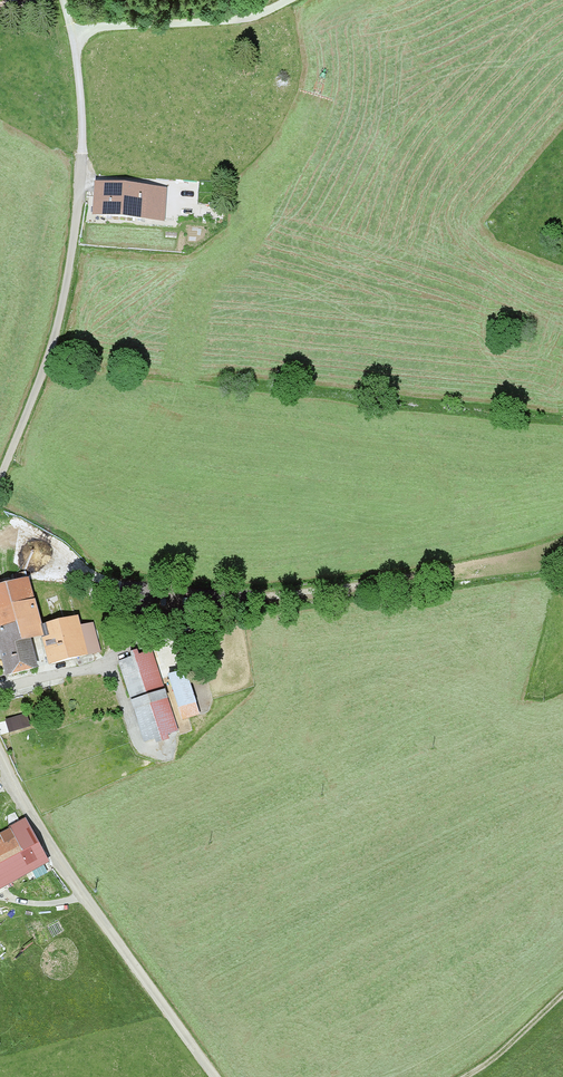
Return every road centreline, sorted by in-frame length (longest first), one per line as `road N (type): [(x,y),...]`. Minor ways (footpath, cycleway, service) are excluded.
road 1 (track): [(50,349),(352,143),(521,64)]
road 2 (unclassified): [(0,492),(50,349),(75,228),(83,151),(74,32)]
road 3 (unclassified): [(218,1076),(83,898),(0,761)]
road 4 (track): [(163,751),(135,744),(114,678),(99,666),(0,682)]
road 5 (track): [(562,996),(490,1064),(462,1076)]

